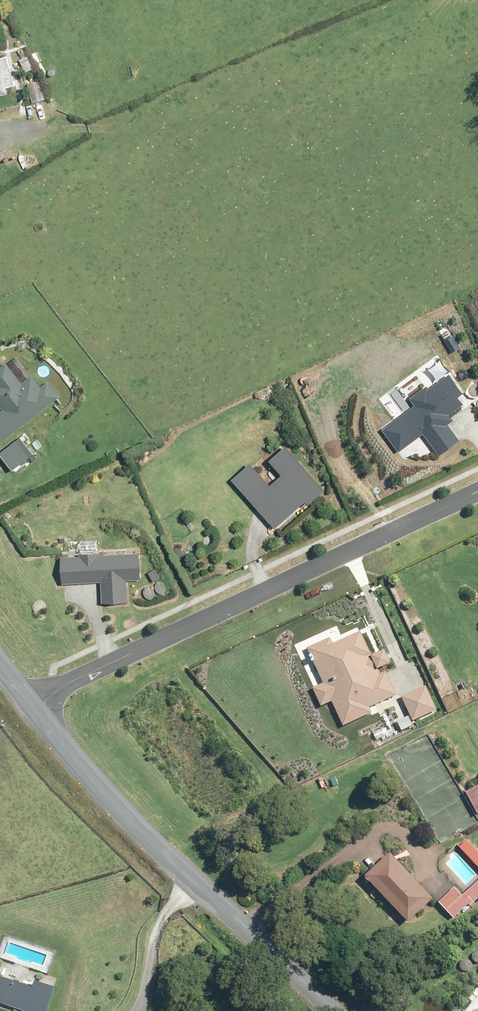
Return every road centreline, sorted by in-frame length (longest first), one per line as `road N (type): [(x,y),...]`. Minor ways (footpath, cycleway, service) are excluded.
road 1 (residential): [(34,710),(85,674),(477,491)]
road 2 (tertiary): [(333,1010),(108,797),(34,710)]

